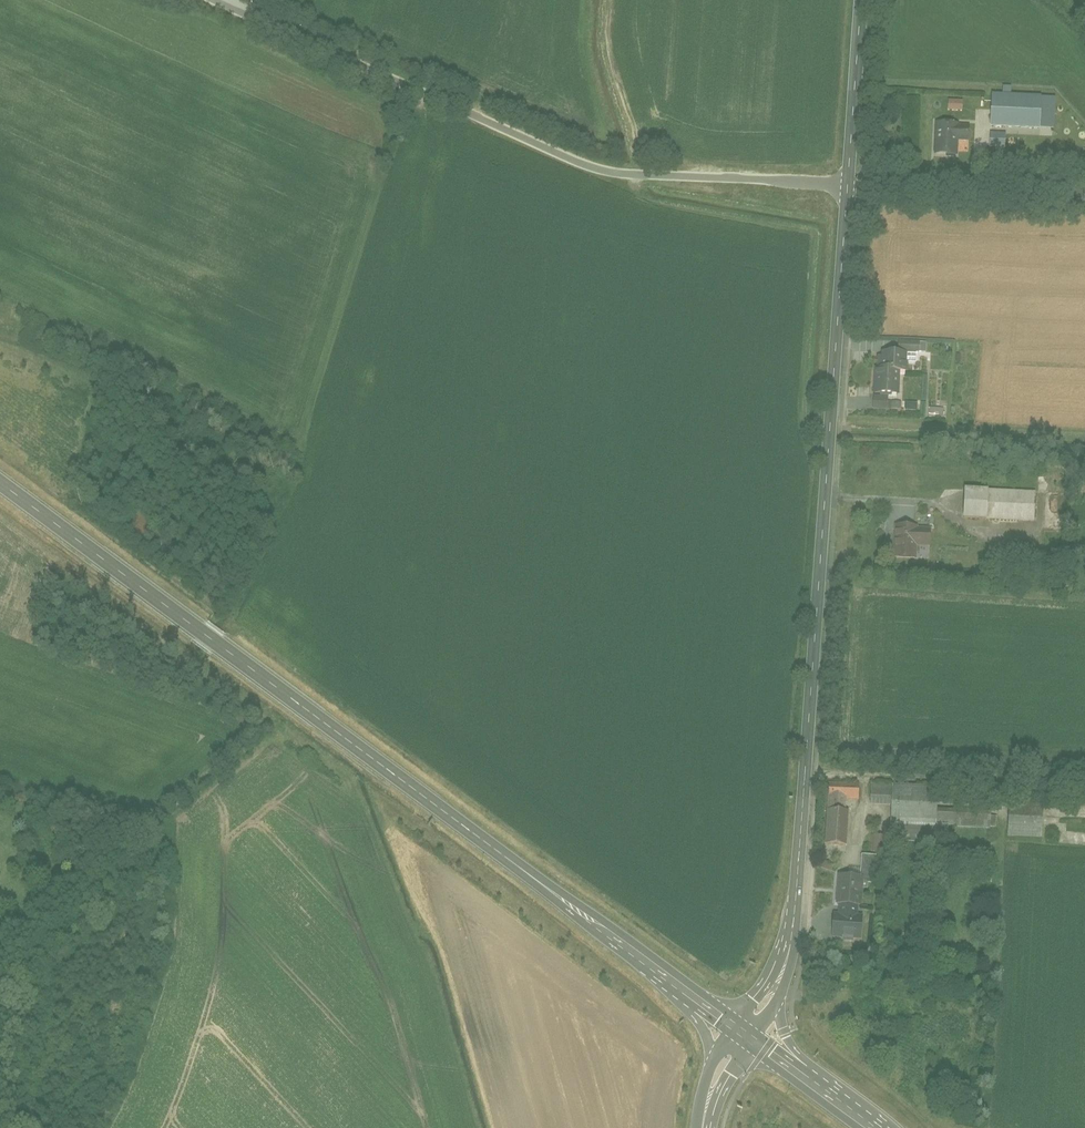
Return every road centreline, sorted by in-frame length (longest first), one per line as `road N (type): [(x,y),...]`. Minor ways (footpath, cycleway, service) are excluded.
road 1 (primary): [(0,482),(688,994)]
road 2 (tertiary): [(776,978),(796,907),(850,181)]
road 3 (residential): [(850,181),(613,172),(216,0)]
road 4 (residential): [(850,181),(1084,189)]
road 5 (tertiary): [(850,181),(863,0)]
road 6 (tertiary): [(823,1096),(785,1040),(776,978)]

